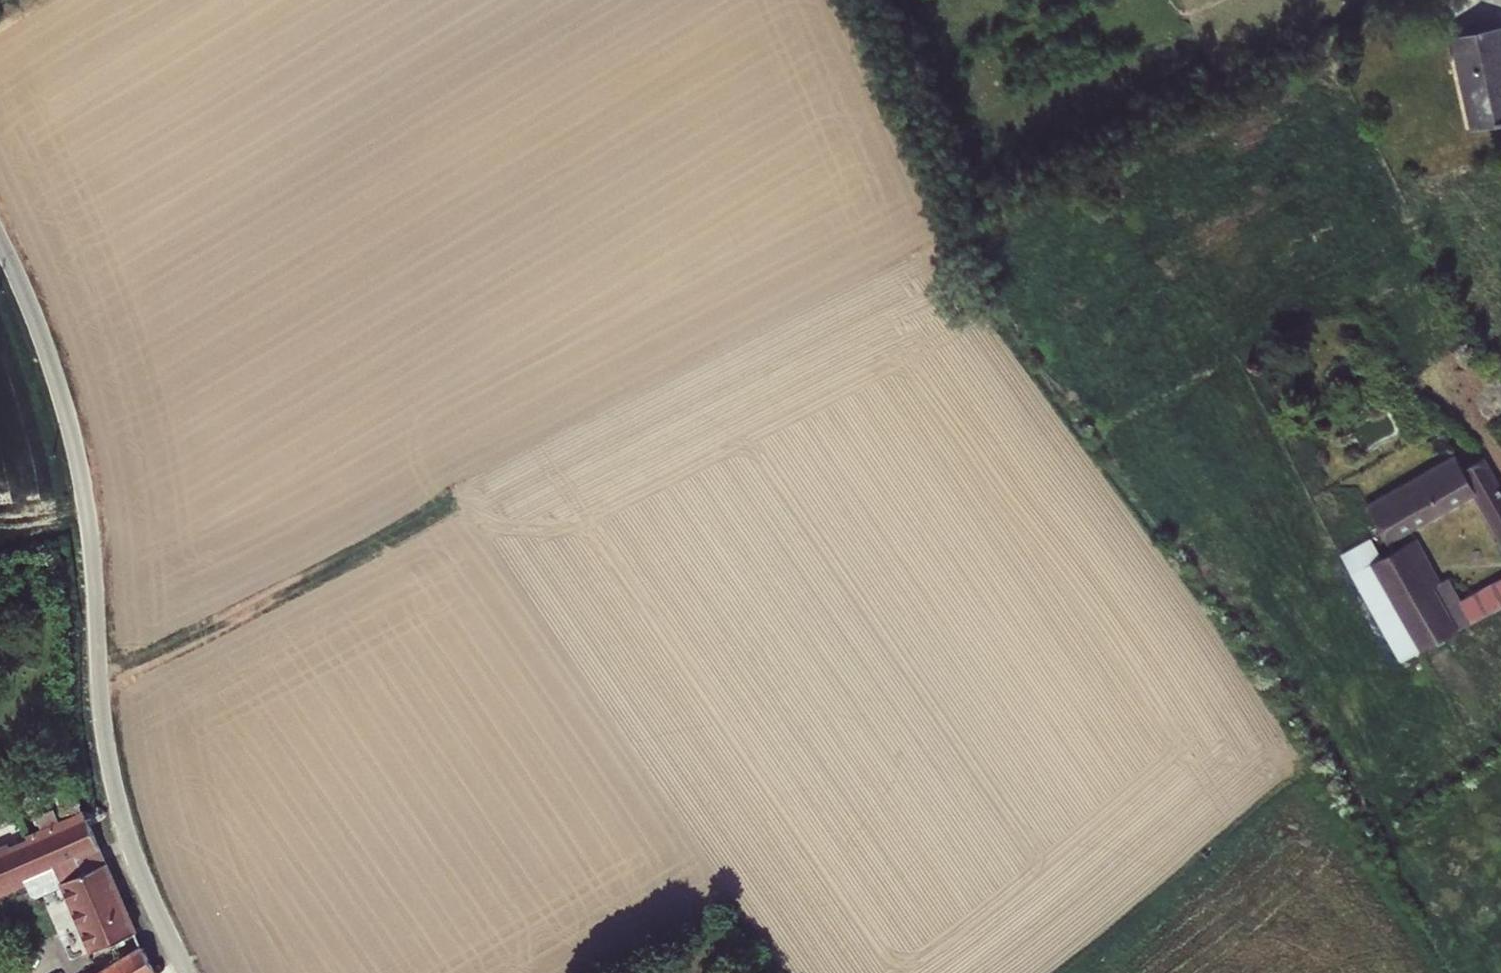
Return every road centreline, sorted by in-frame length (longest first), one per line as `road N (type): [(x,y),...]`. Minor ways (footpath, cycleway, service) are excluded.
road 1 (unclassified): [(0,240),(46,352),(81,478),(117,795),(186,972)]

